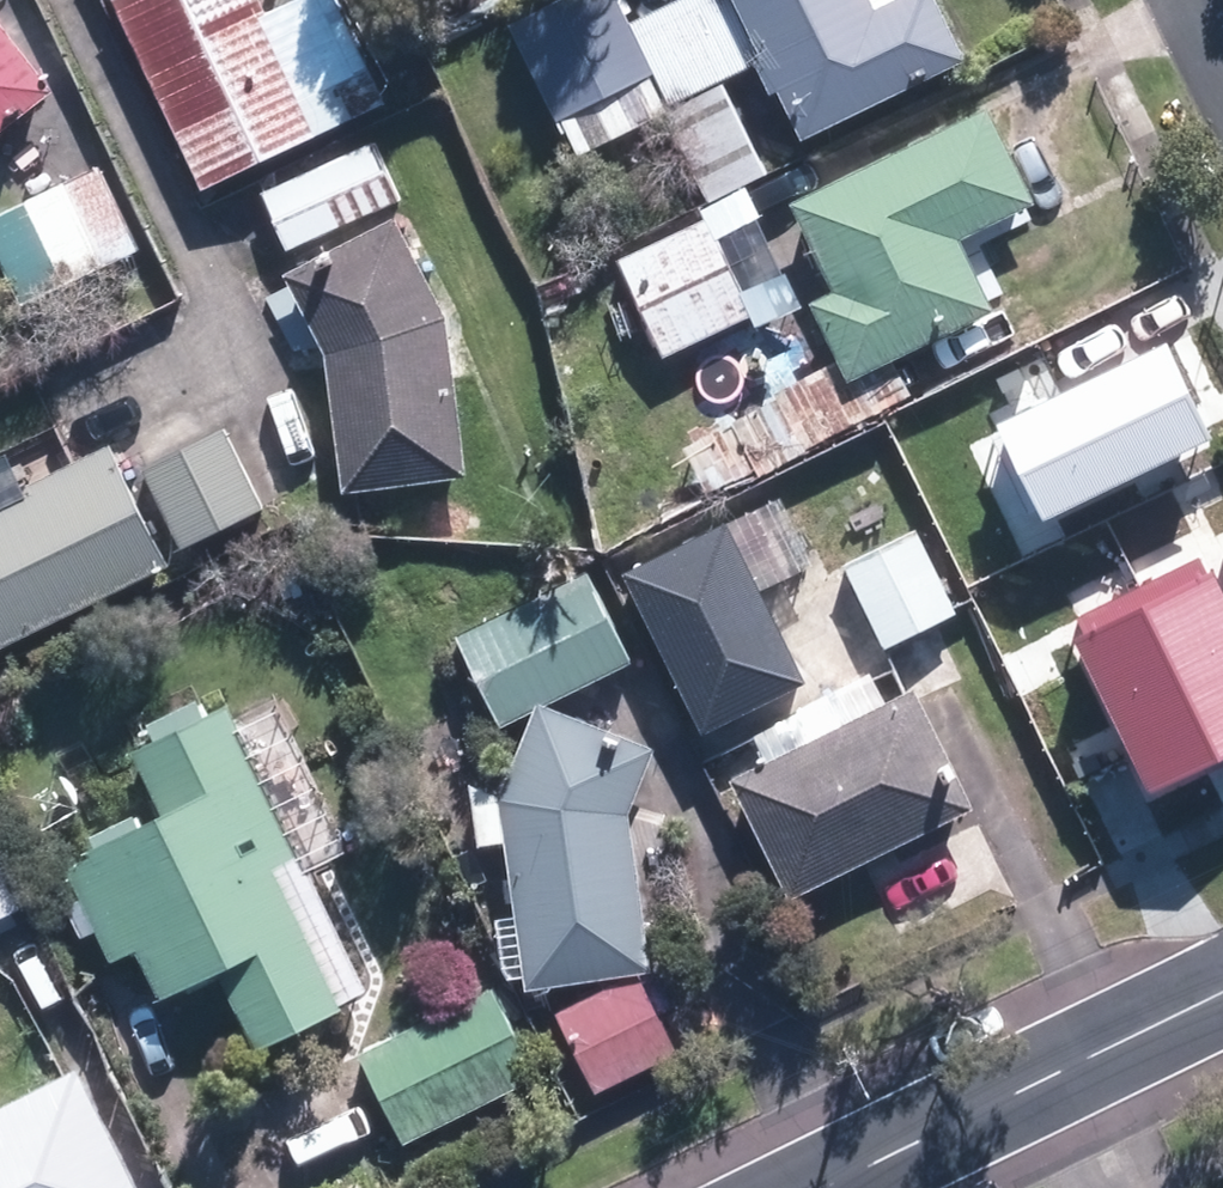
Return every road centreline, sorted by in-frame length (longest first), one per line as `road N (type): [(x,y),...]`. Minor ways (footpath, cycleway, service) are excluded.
road 1 (residential): [(823,1187),(1222,993)]

